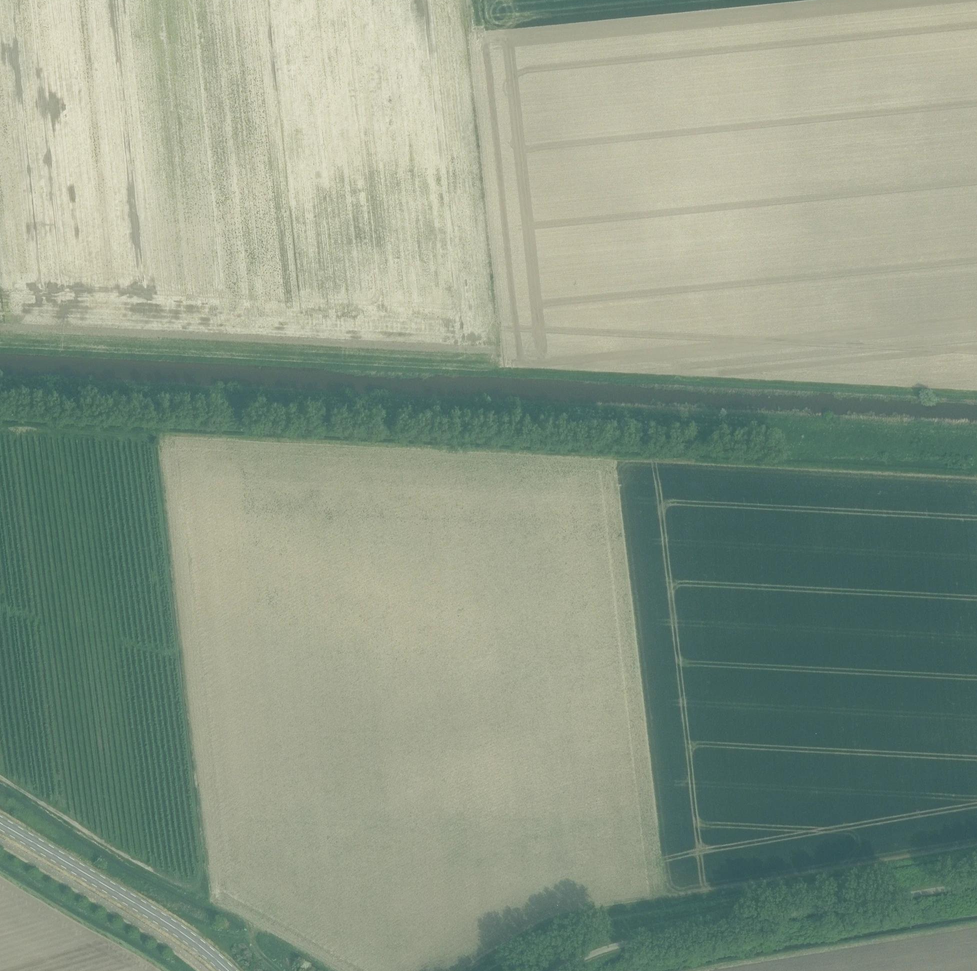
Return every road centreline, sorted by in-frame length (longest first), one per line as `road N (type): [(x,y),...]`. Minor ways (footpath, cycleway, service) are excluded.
road 1 (unclassified): [(564,970),(637,942),(976,882)]
road 2 (secondary): [(228,970),(186,937),(0,827)]

